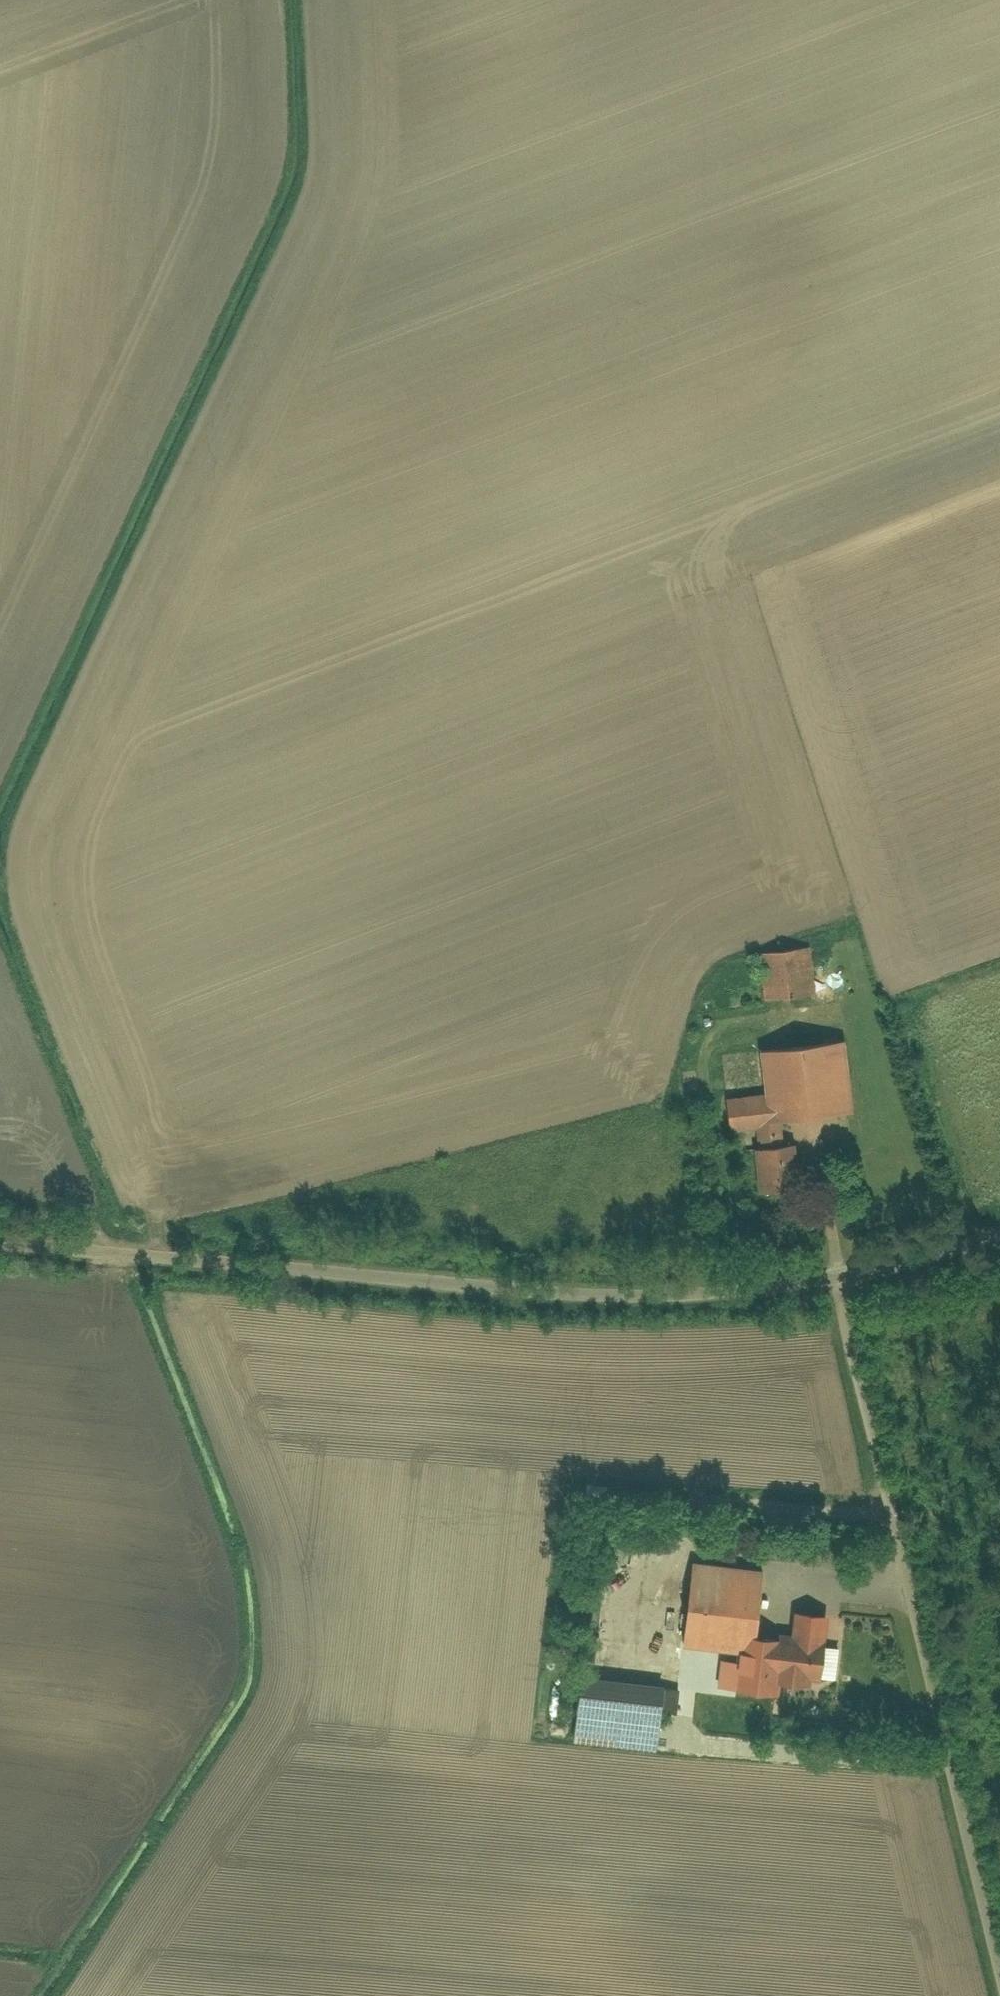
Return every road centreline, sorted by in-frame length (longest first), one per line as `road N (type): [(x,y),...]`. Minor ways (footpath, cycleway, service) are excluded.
road 1 (unclassified): [(825,1276),(612,1281),(0,1231)]
road 2 (unclassified): [(988,1995),(833,1369),(825,1276)]
road 3 (unclassified): [(999,1224),(825,1276)]

